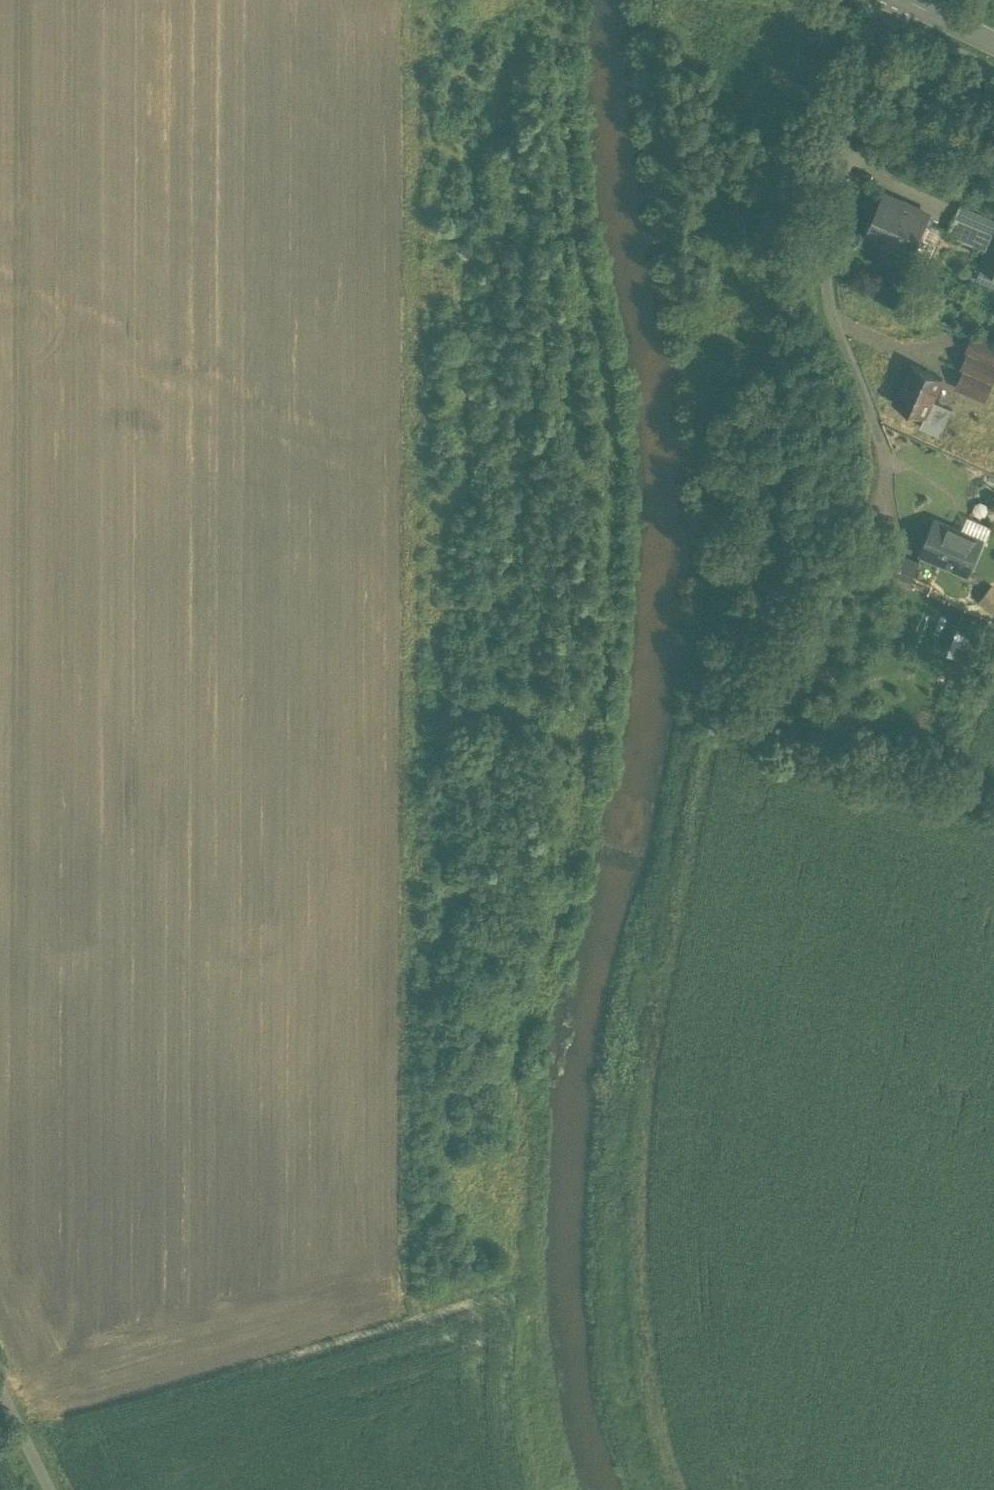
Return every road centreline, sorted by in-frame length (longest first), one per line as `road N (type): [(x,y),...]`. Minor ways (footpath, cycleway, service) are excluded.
road 1 (residential): [(896,0),(848,123),(825,226),(834,318),(882,439)]

